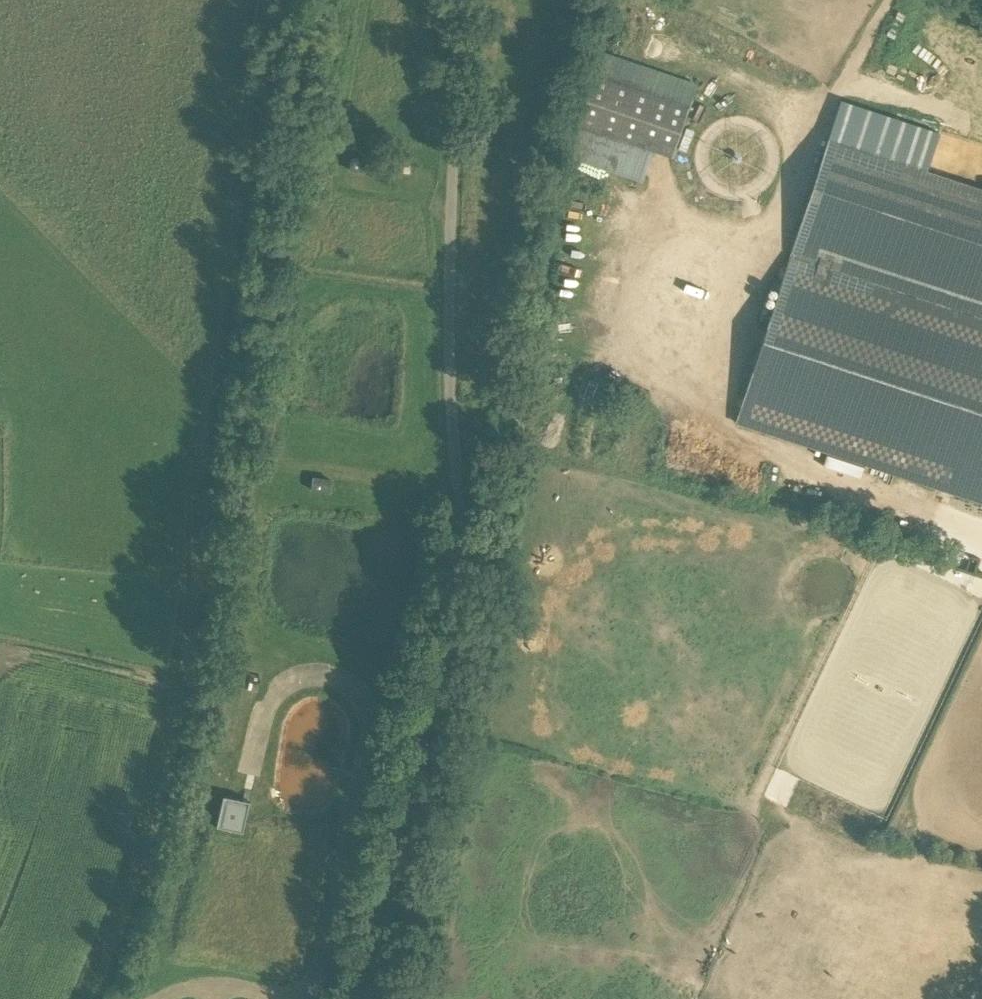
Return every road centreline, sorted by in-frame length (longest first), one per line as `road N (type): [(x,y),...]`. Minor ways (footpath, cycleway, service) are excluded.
road 1 (track): [(91,998),(121,935),(151,826),(188,648),(208,495),(212,330),(268,0)]
road 2 (unclassified): [(354,998),(450,641),(455,0)]

